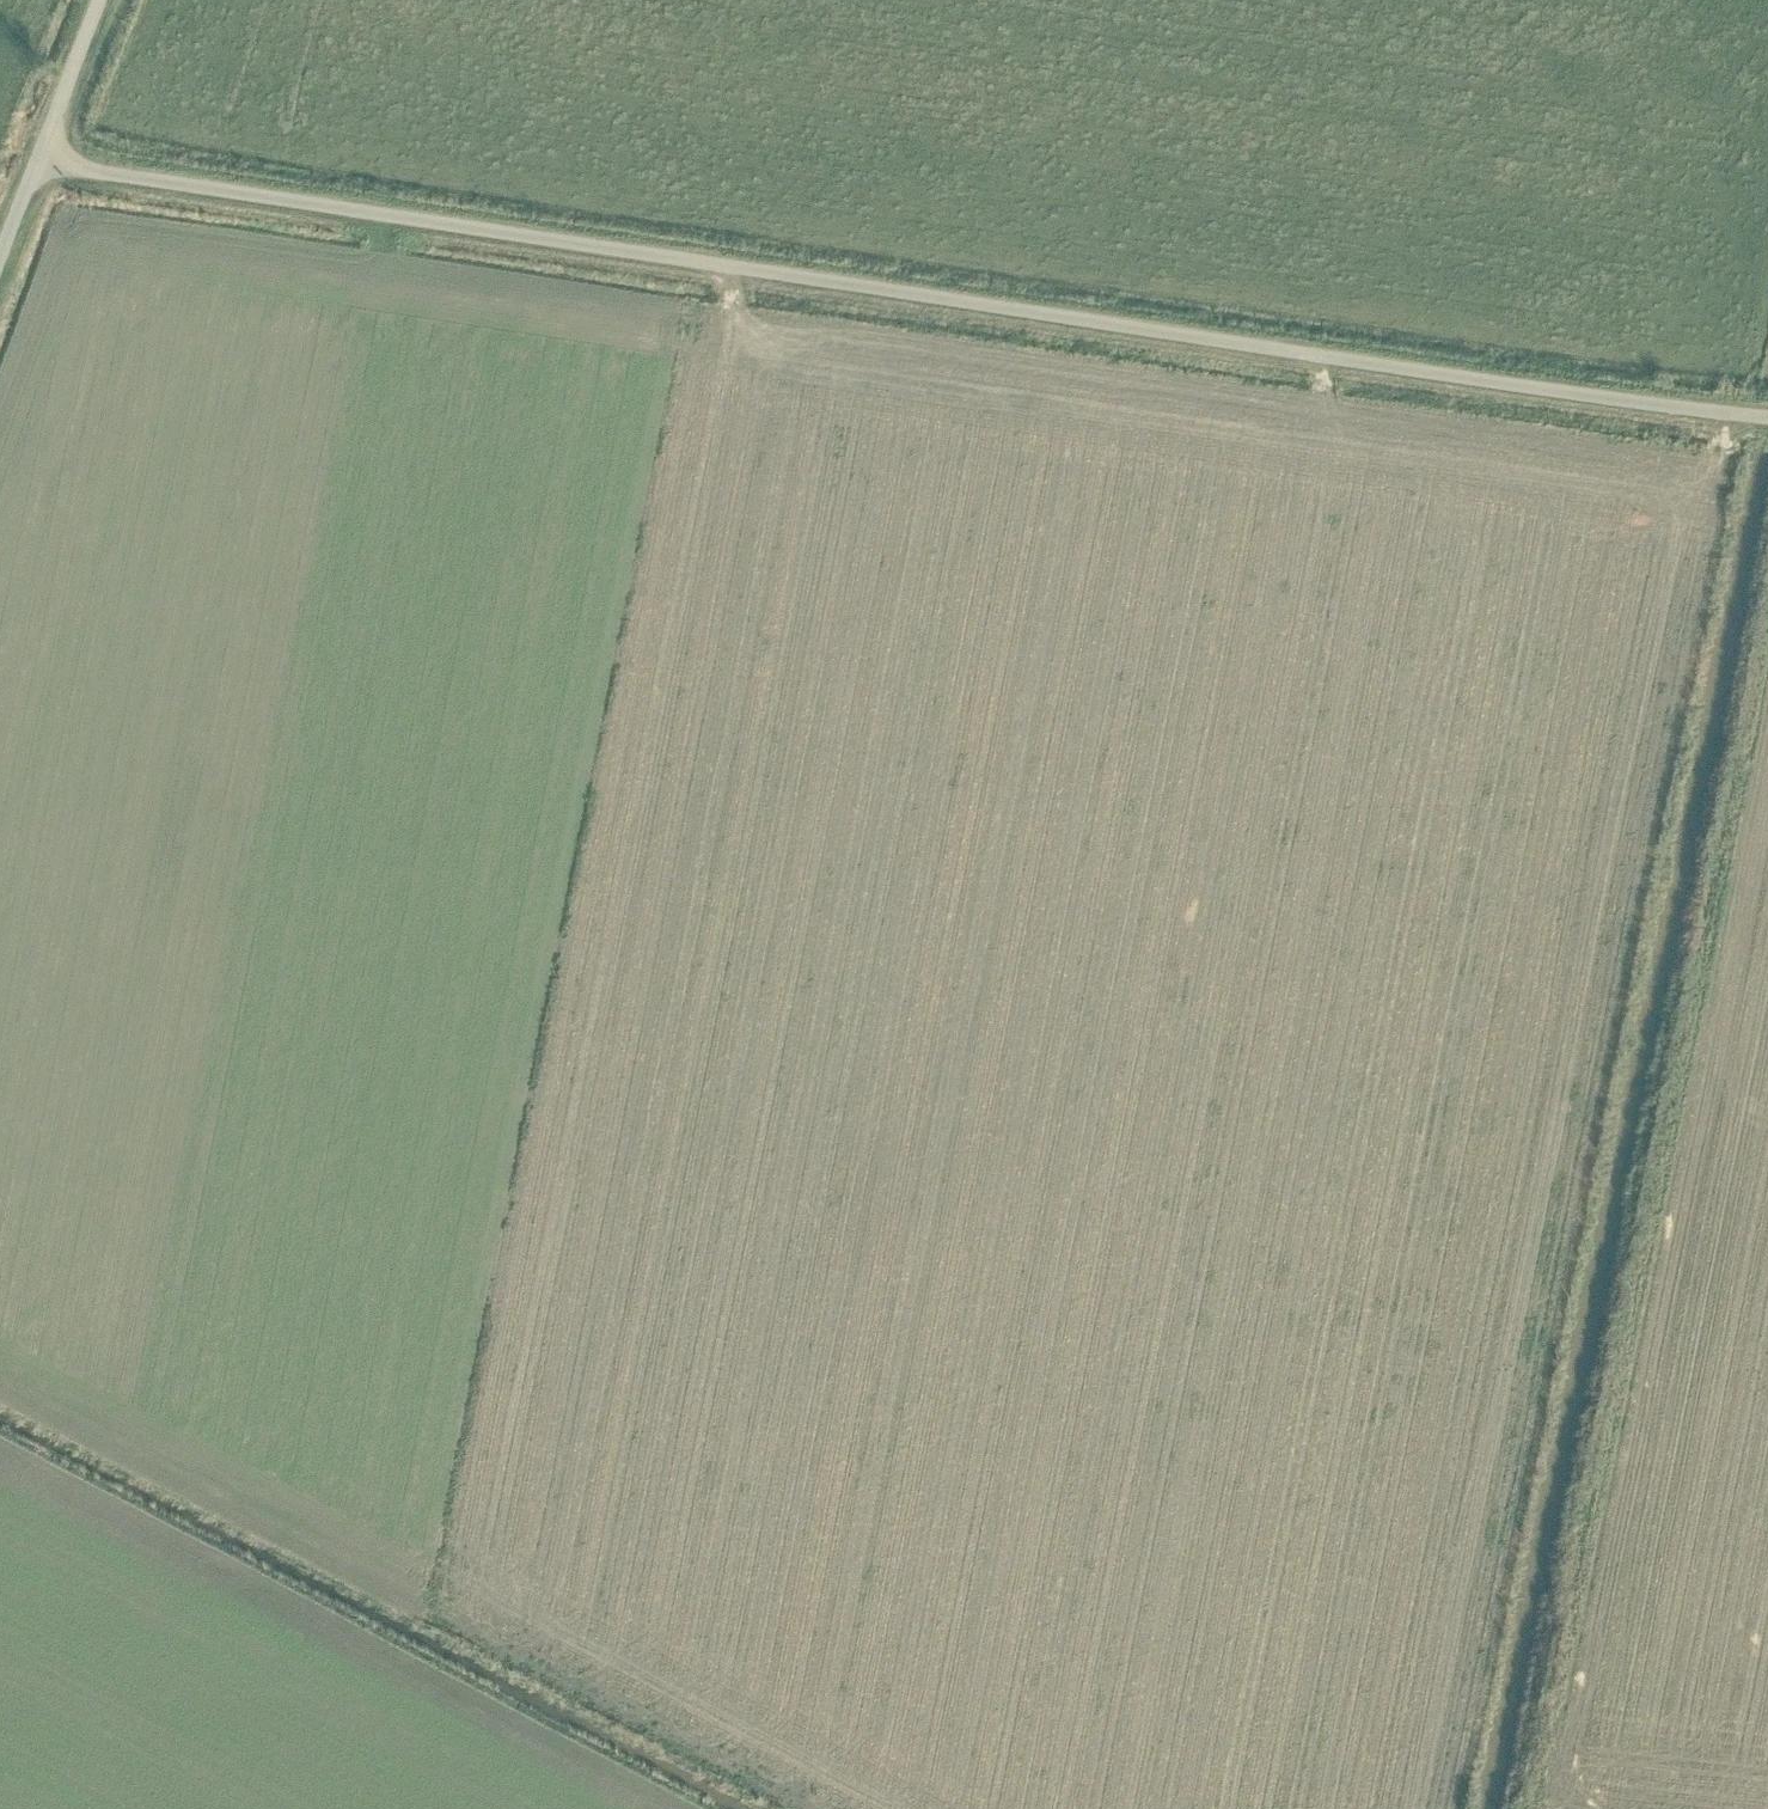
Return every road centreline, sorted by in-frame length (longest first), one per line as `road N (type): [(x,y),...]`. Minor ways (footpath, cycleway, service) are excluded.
road 1 (track): [(42,157),(1767,415)]
road 2 (unclassified): [(0,261),(98,0)]

